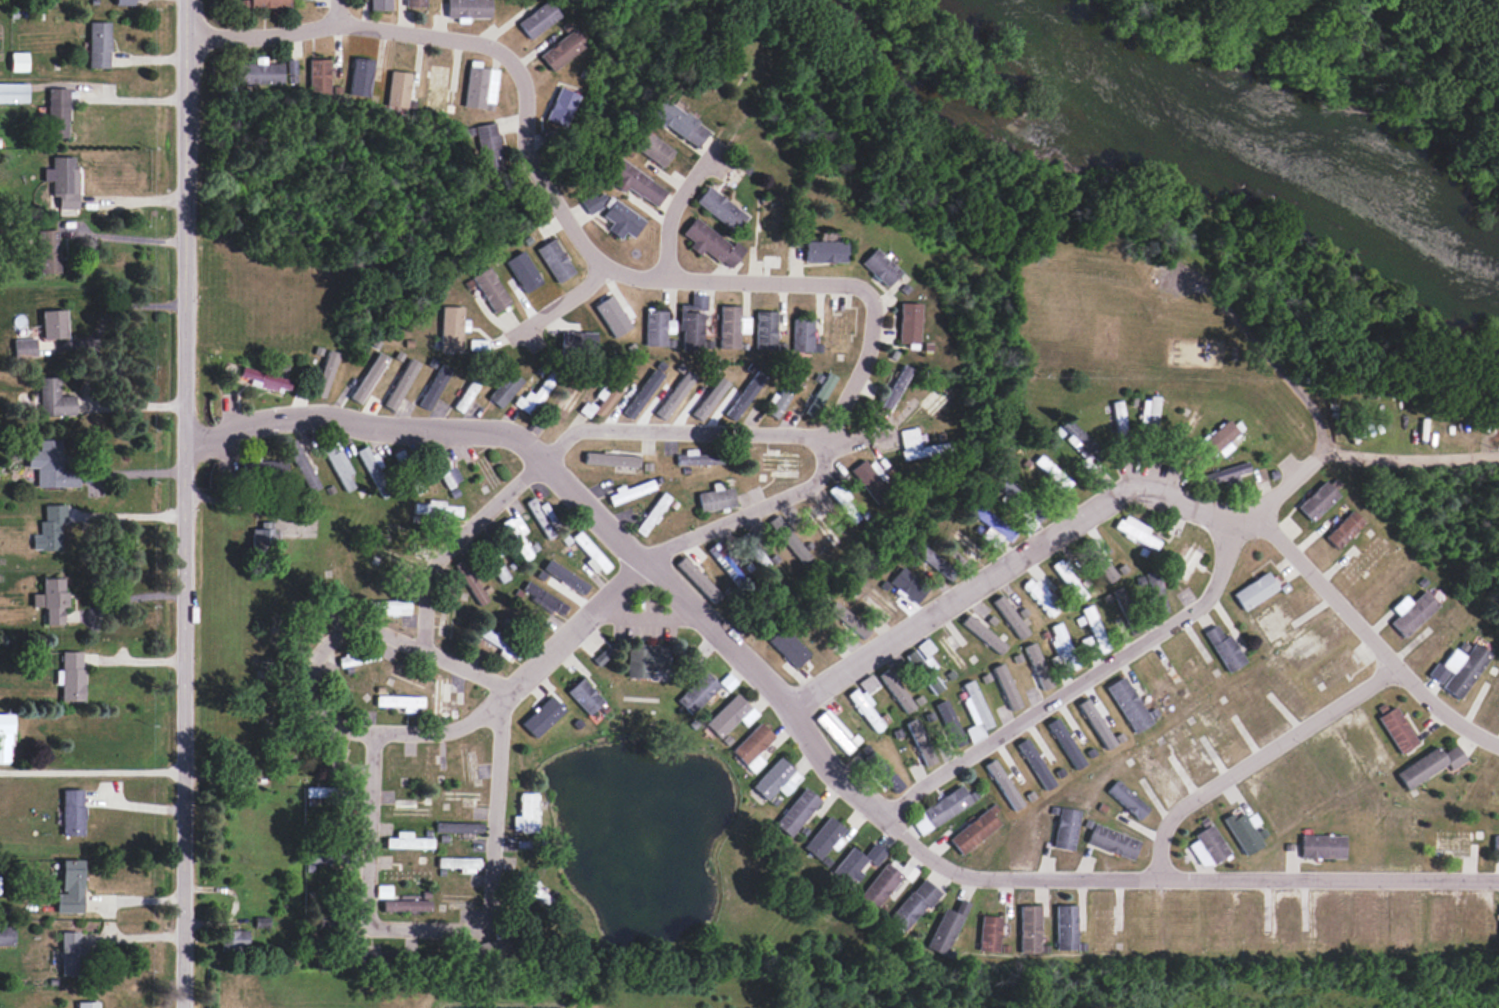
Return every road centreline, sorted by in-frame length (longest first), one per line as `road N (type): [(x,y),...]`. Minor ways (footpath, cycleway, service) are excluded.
road 1 (residential): [(425,649),(430,571),(568,434),(582,428),(828,438),(869,348),(868,292),(599,266),(525,154),(526,85),(504,54),(487,46),(335,24),(253,37),(190,36)]
road 2 (residential): [(186,446),(263,425),(328,419),(379,430),(515,437),(787,709),(858,797),(886,813),(917,853),(959,878),(1498,881)]
road 3 (residential): [(190,0),(184,1007)]
road 4 (residential): [(787,709),(1133,486),(1253,516),(1394,670),(1477,738),(1498,746)]
road 5 (residential): [(376,735),(369,909),(400,930),(476,927),(493,880),(503,687)]
road 6 (residential): [(886,813),(1187,613),(1211,590),(1226,555),(1210,509)]
road 7 (residential): [(376,735),(348,729),(312,697),(311,659),(356,625),(503,687),(480,714),(446,733),(376,735)]
road 8 (residential): [(828,438),(815,480),(643,560),(503,687)]
road 9 (residential): [(1394,670),(1183,805),(1167,833),(1166,875)]
road 10 (residential): [(667,276),(664,228),(714,148)]

